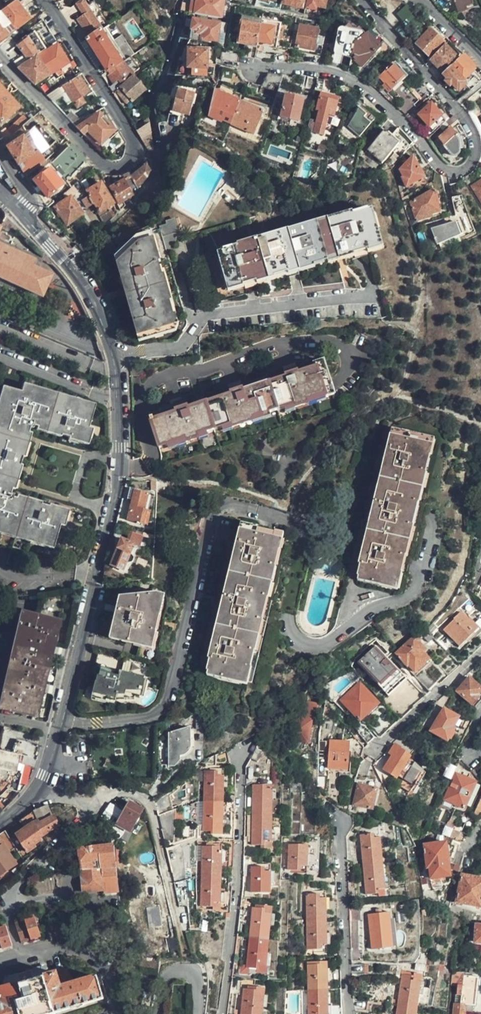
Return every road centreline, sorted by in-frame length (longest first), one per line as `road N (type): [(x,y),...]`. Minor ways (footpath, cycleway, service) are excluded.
road 1 (tertiary): [(21,213),(96,308),(114,368),(119,448),(115,512),(63,721),(35,791)]
road 2 (residential): [(254,70),(353,80),(434,160),(452,172),(468,166),(475,130),(363,0)]
road 3 (residential): [(0,57),(99,161),(115,168),(130,161),(130,133),(46,0)]
road 4 (residential): [(350,1013),(339,820)]
road 5 (residential): [(480,651),(371,754)]
road 6 (residential): [(33,868),(86,814),(83,801),(35,791)]

